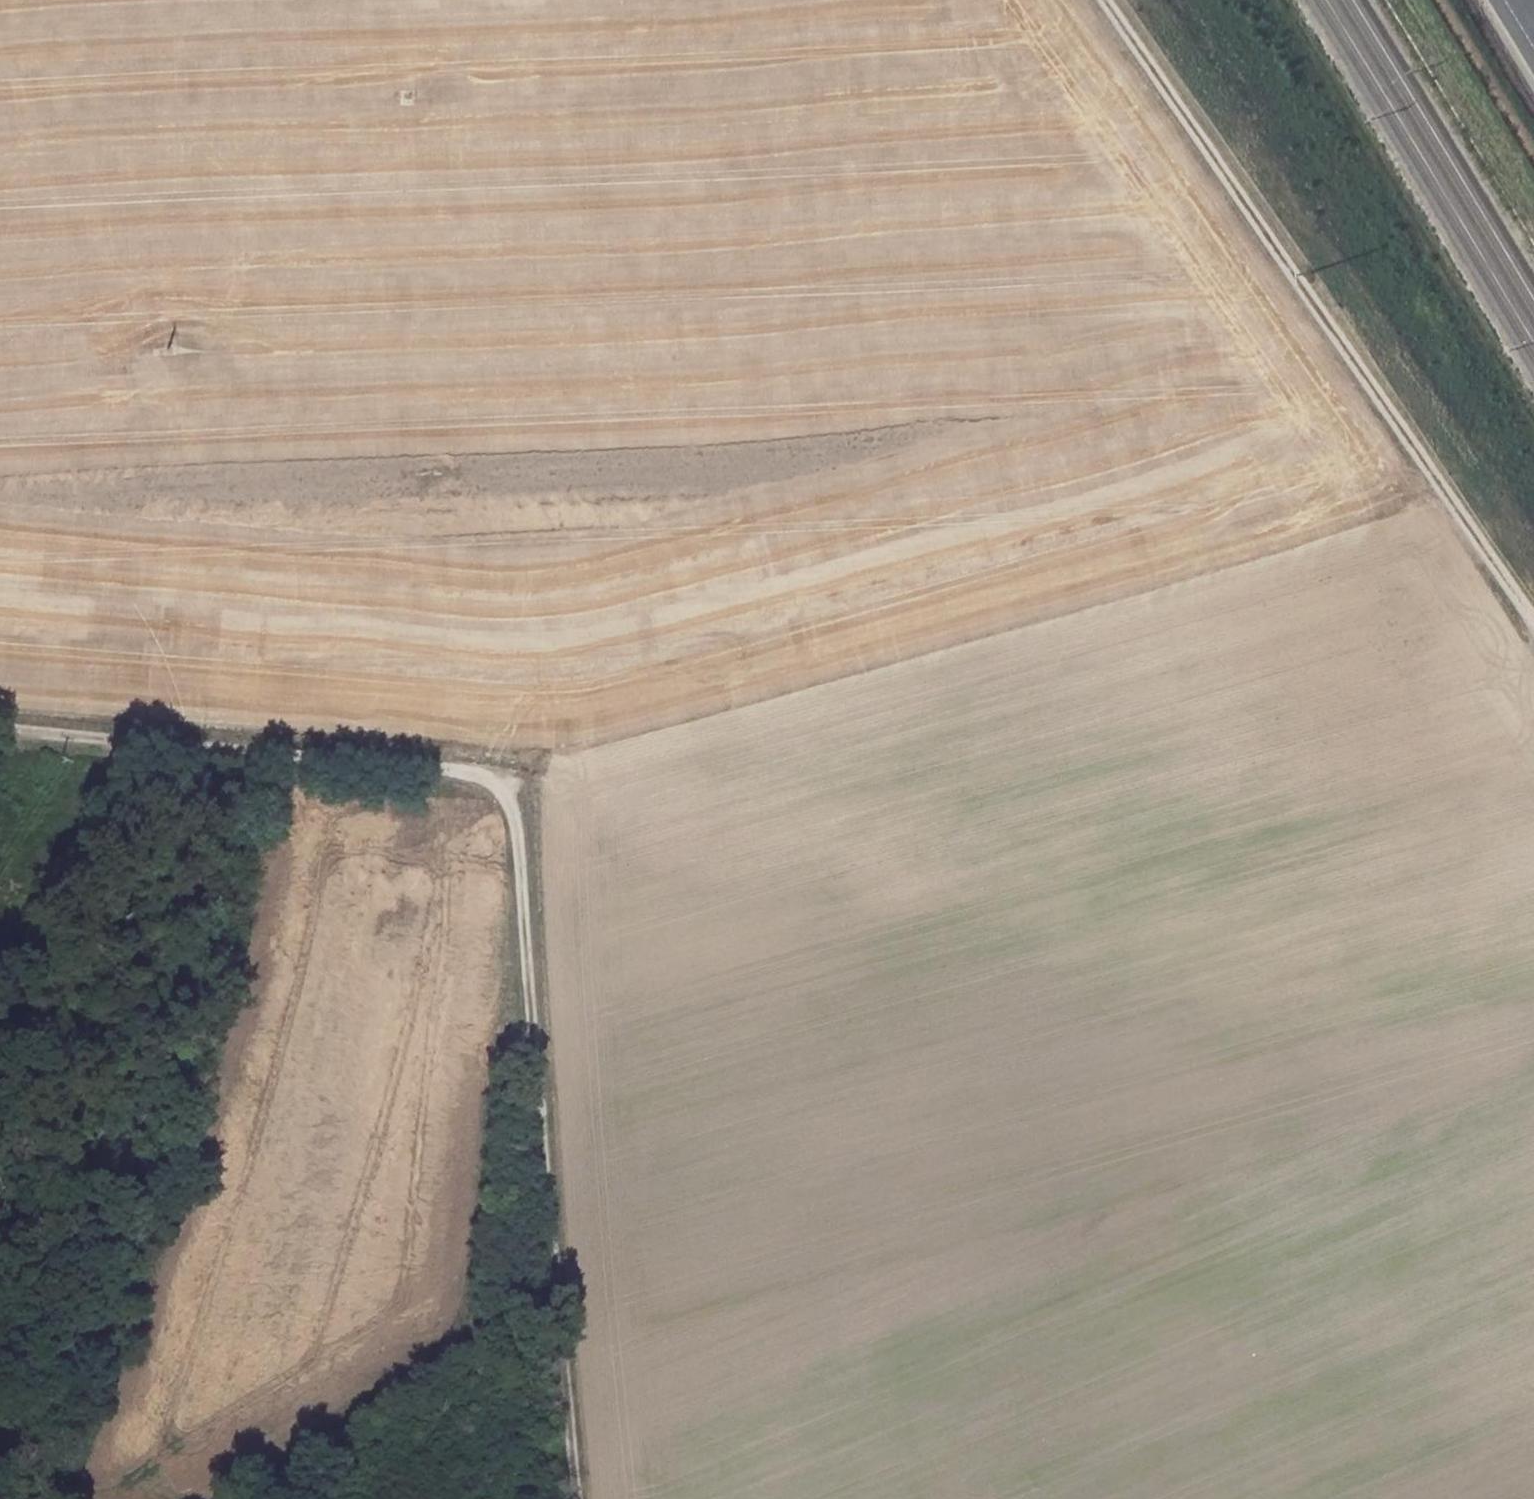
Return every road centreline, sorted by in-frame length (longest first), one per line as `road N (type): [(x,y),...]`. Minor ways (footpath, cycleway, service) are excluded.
road 1 (track): [(0,728),(499,779),(571,1498)]
road 2 (track): [(1102,0),(1533,617)]

